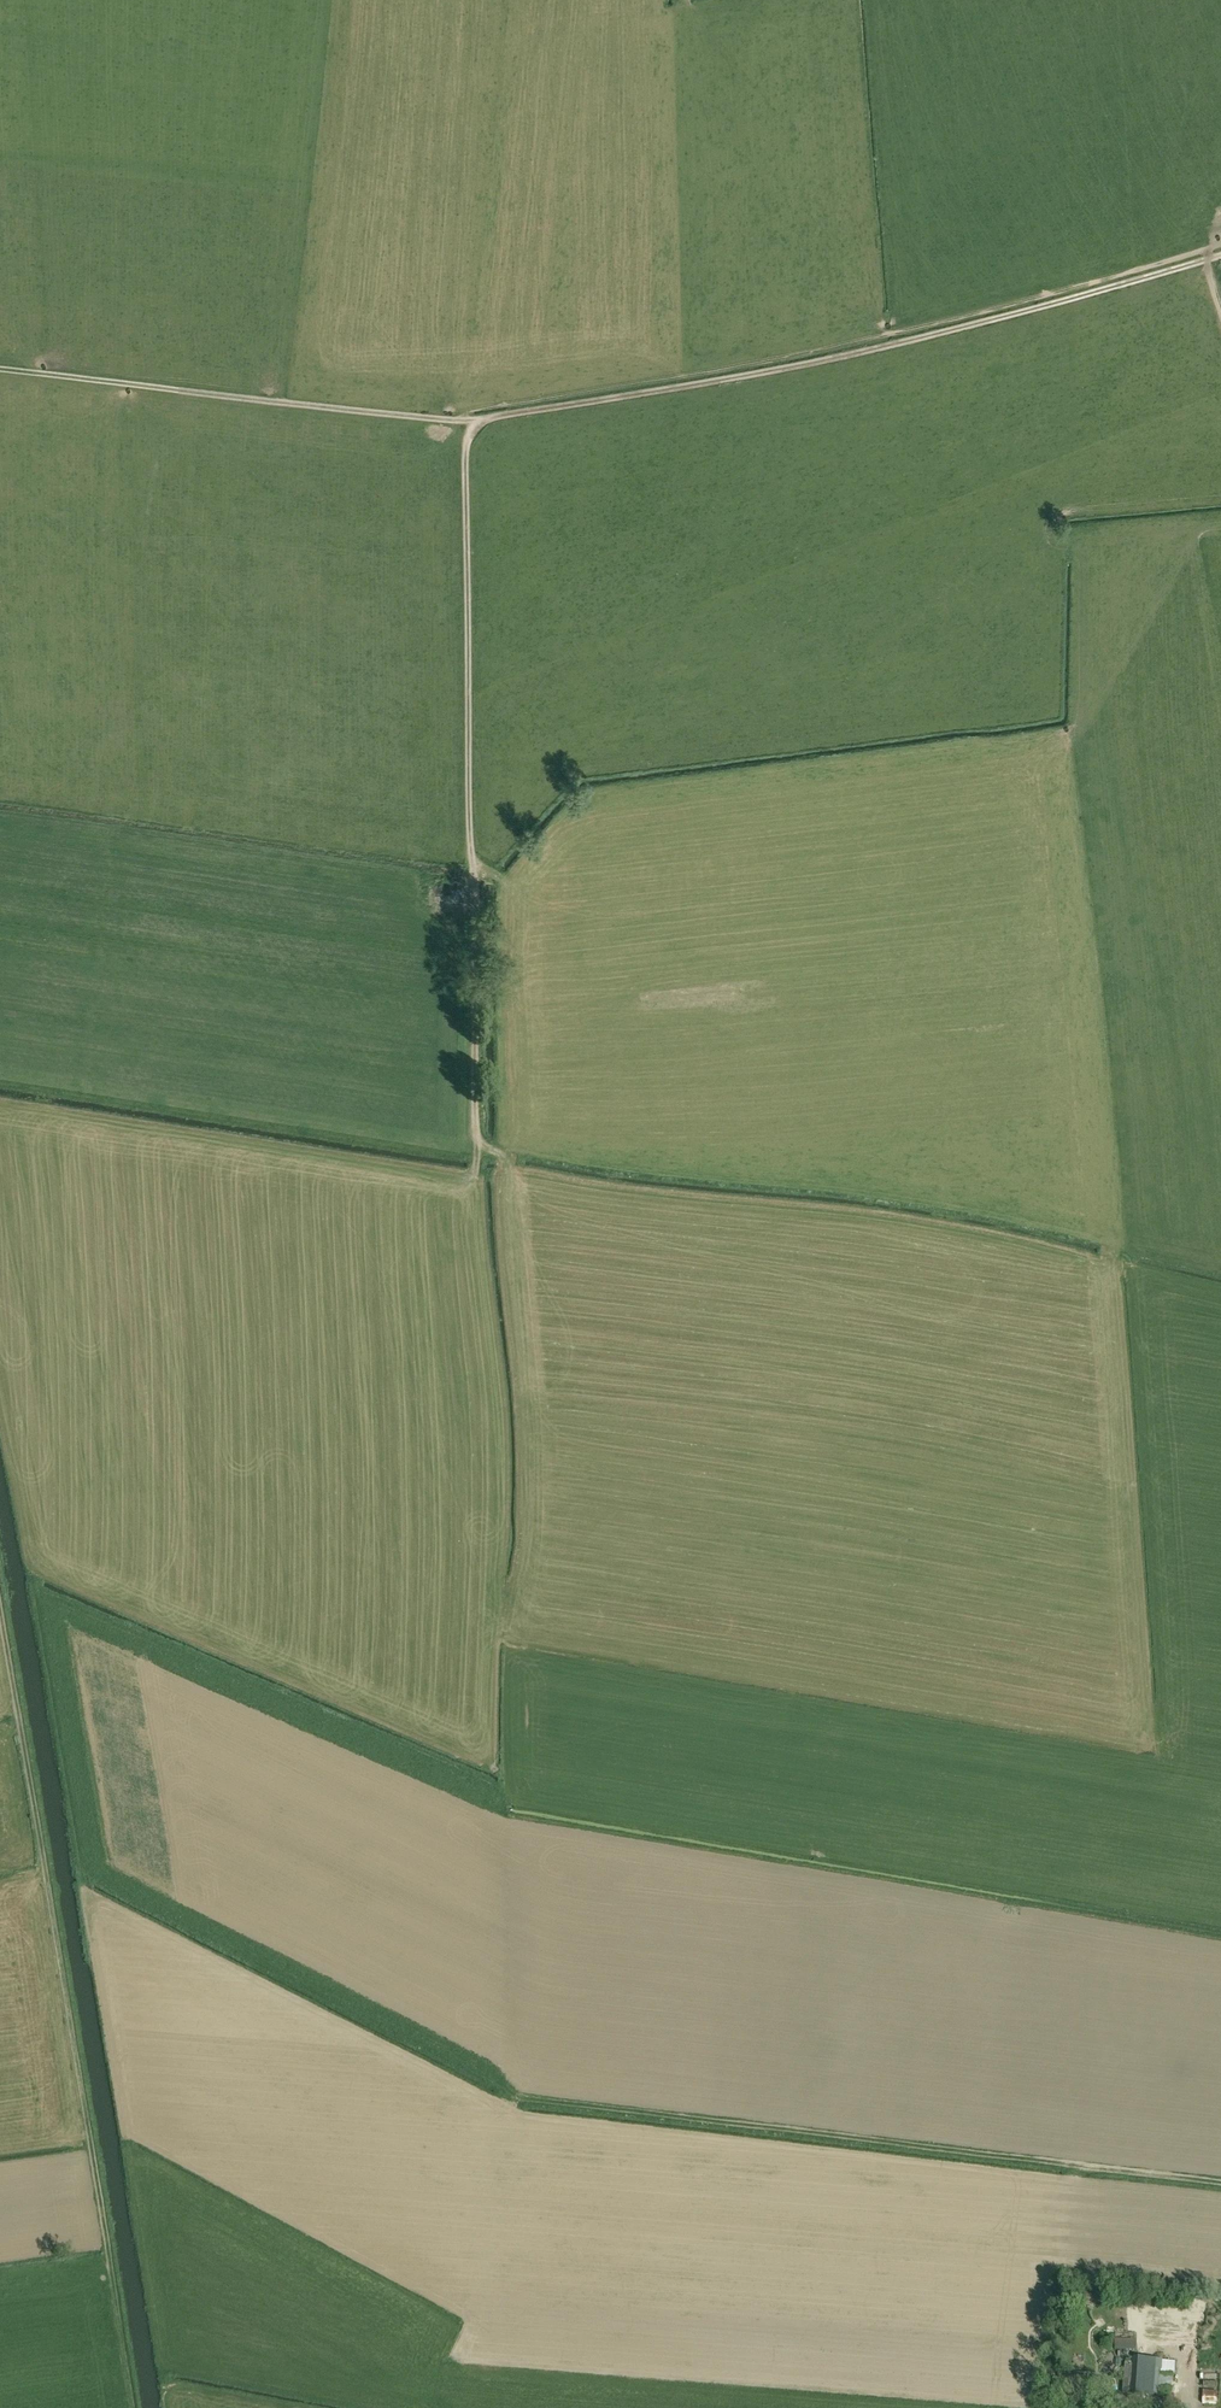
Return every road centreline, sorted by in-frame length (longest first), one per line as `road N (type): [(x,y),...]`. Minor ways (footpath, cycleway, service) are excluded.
road 1 (track): [(503,1155),(478,1141),(473,1055),(467,438),(479,423),(0,371)]
road 2 (track): [(503,1155),(995,1218),(1220,1272)]
road 3 (track): [(90,2128),(0,1609)]

